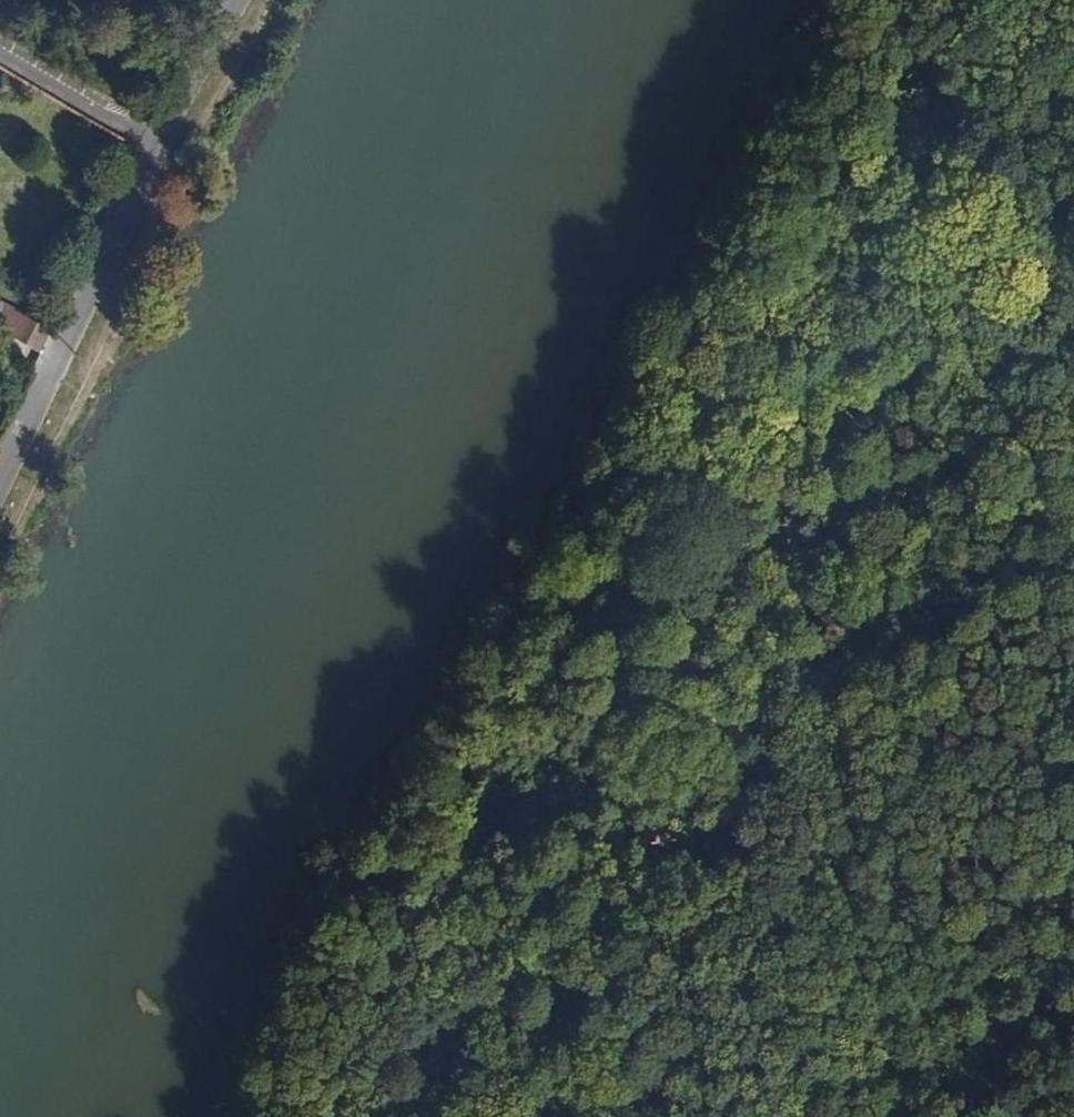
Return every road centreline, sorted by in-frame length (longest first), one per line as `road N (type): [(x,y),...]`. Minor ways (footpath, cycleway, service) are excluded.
road 1 (residential): [(0,482),(244,0)]

